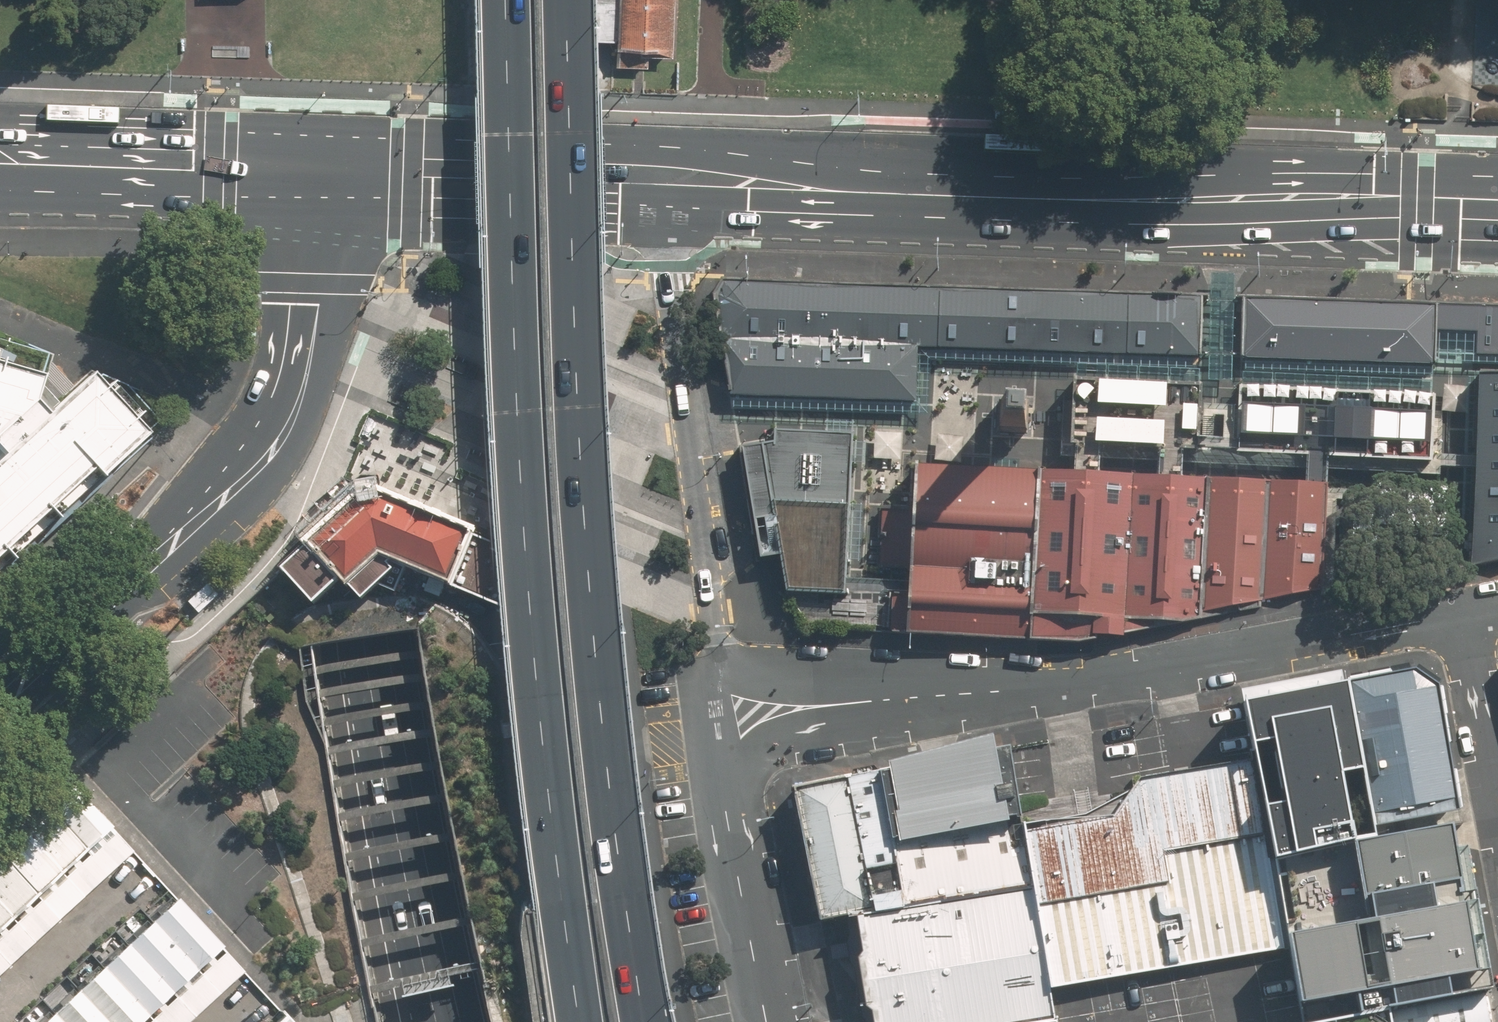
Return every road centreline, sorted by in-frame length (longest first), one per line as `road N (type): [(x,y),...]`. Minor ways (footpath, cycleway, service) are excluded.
road 1 (motorway): [(457,1021),(381,630),(293,0)]
road 2 (motorway): [(502,0),(524,557),(577,1021)]
road 3 (motorway): [(564,0),(573,455),(643,1016)]
road 4 (secondary): [(664,184),(1497,214)]
road 5 (residential): [(724,710),(1033,688),(1464,613)]
road 6 (secondary): [(0,692),(241,479),(287,421),(312,330),(318,169)]
road 7 (residential): [(664,184),(665,277),(724,710)]
road 8 (secondary): [(318,169),(664,184)]
road 9 (secondary): [(0,154),(318,169)]
road 10 (residential): [(724,710),(730,812),(768,1021)]
road 11 (residential): [(1464,613),(1497,788)]

